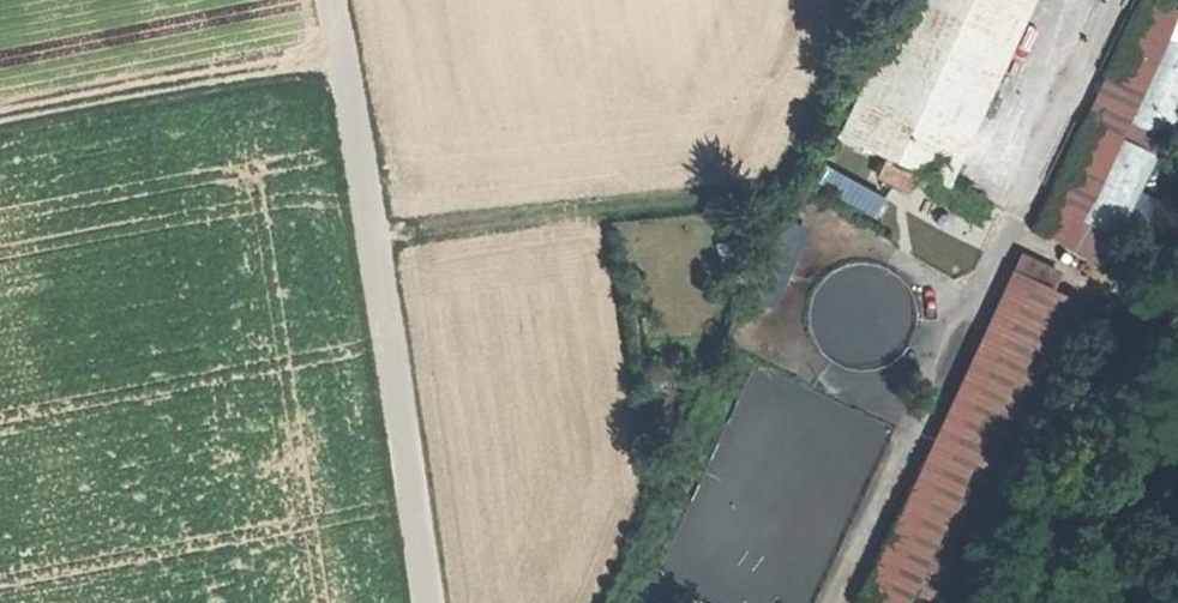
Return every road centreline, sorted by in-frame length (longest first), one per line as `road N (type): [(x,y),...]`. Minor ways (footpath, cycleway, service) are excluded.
road 1 (track): [(325,0),(376,240),(429,602)]
road 2 (track): [(338,55),(0,122)]

